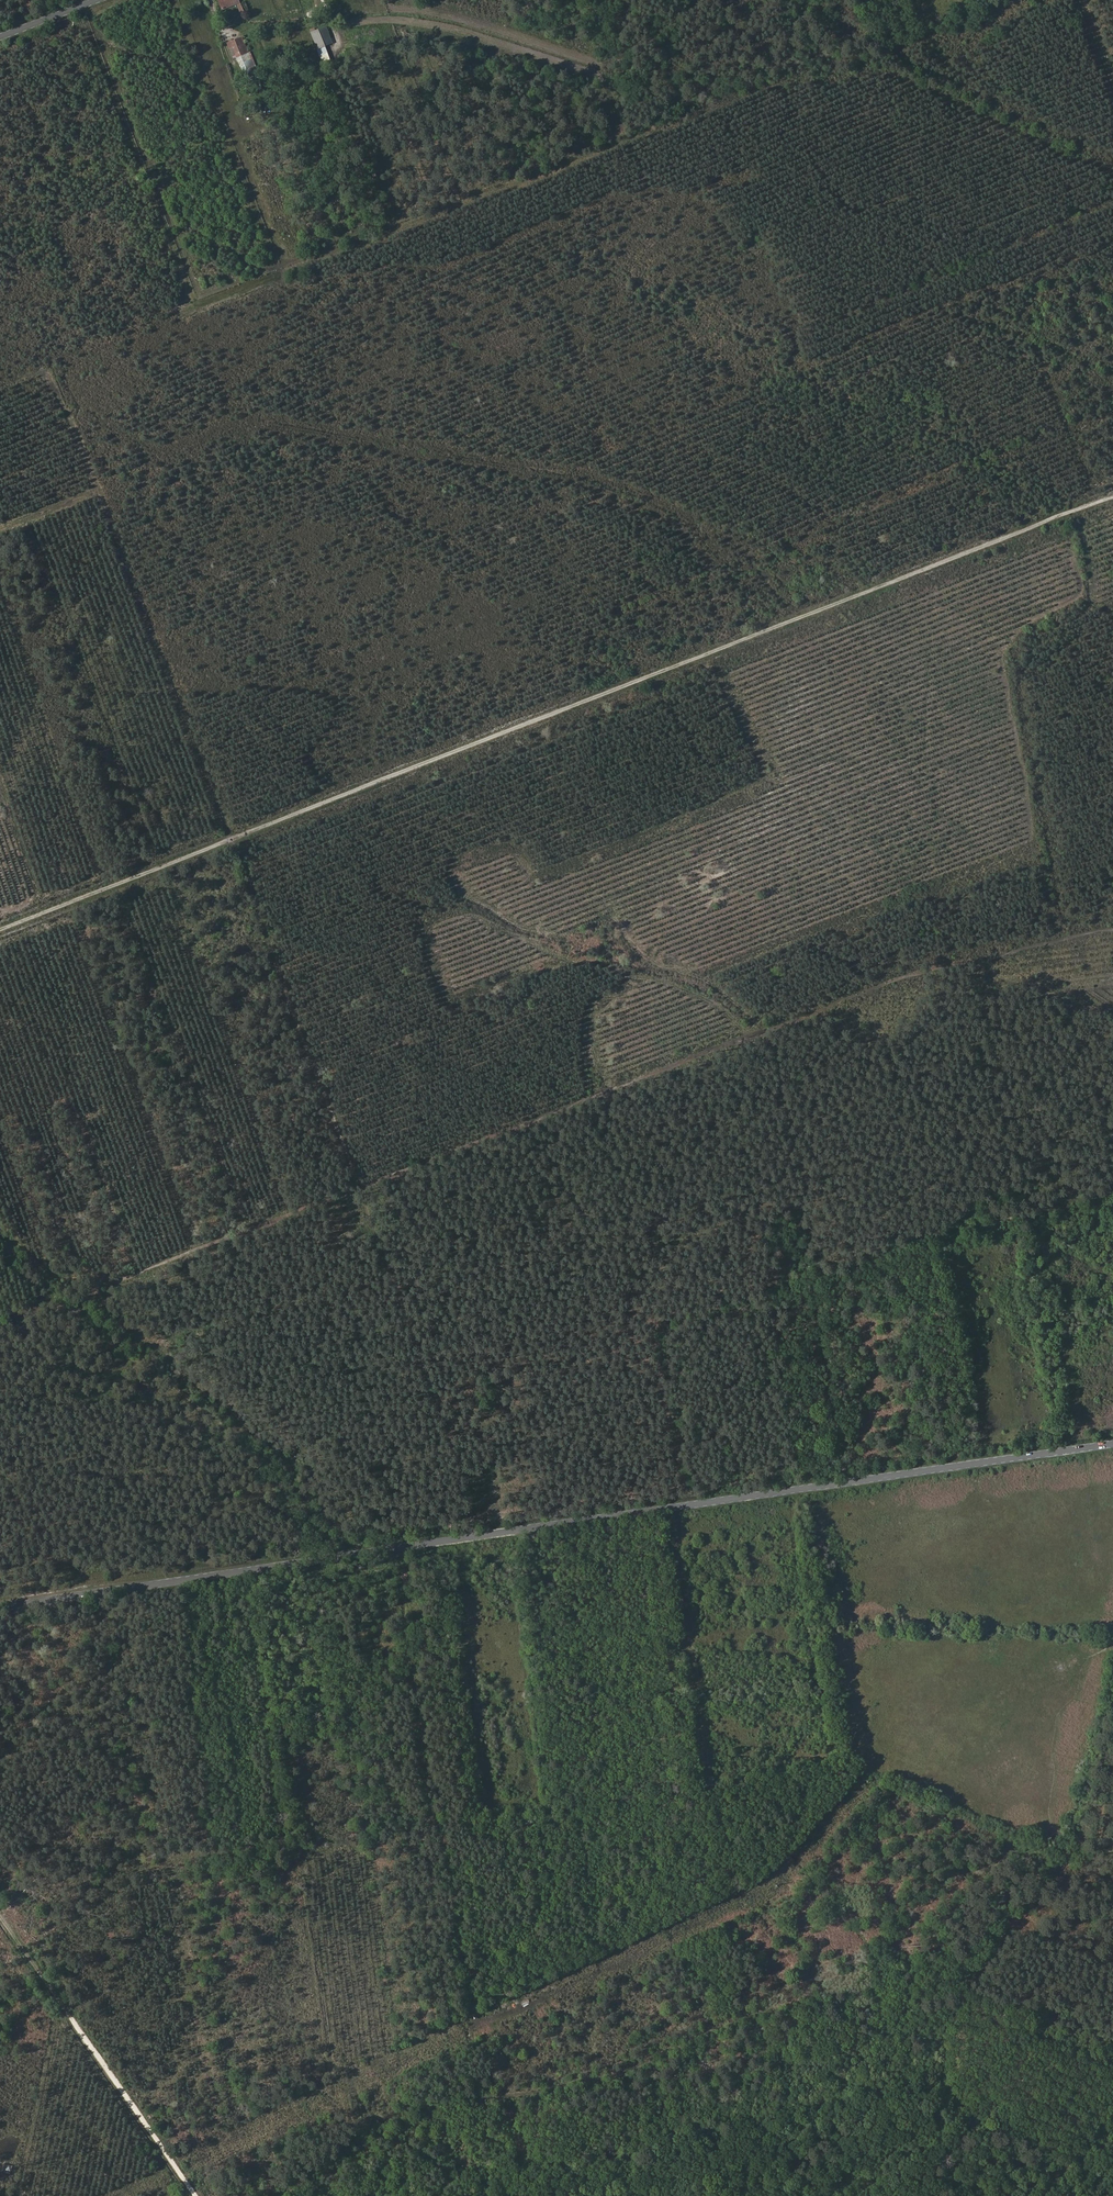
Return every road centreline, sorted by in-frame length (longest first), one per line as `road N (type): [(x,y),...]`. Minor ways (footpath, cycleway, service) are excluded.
road 1 (track): [(0,933),(1112,501)]
road 2 (tertiary): [(0,1606),(1112,1440)]
road 3 (track): [(362,1192),(233,841)]
road 4 (track): [(196,2195),(0,1919)]

